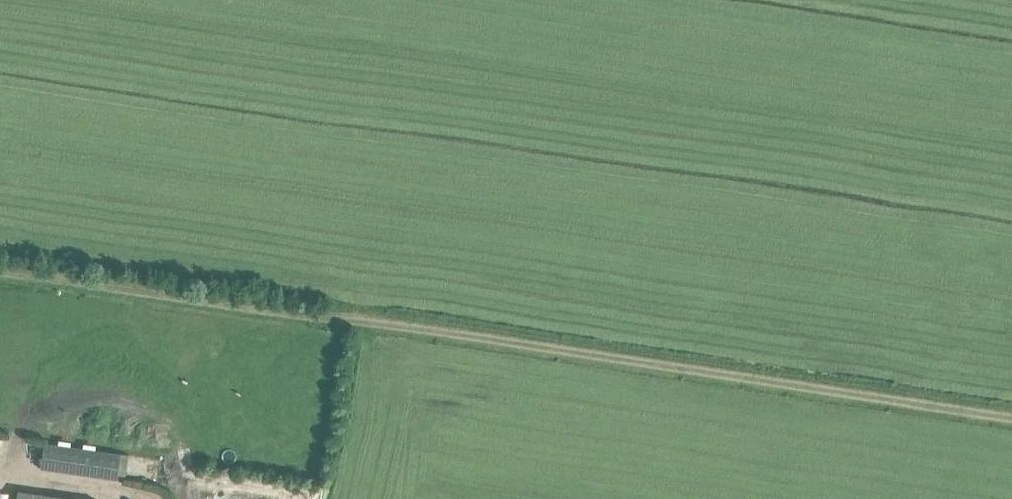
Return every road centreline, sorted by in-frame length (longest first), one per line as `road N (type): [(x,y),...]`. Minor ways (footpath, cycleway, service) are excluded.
road 1 (track): [(1011,419),(0,273)]

